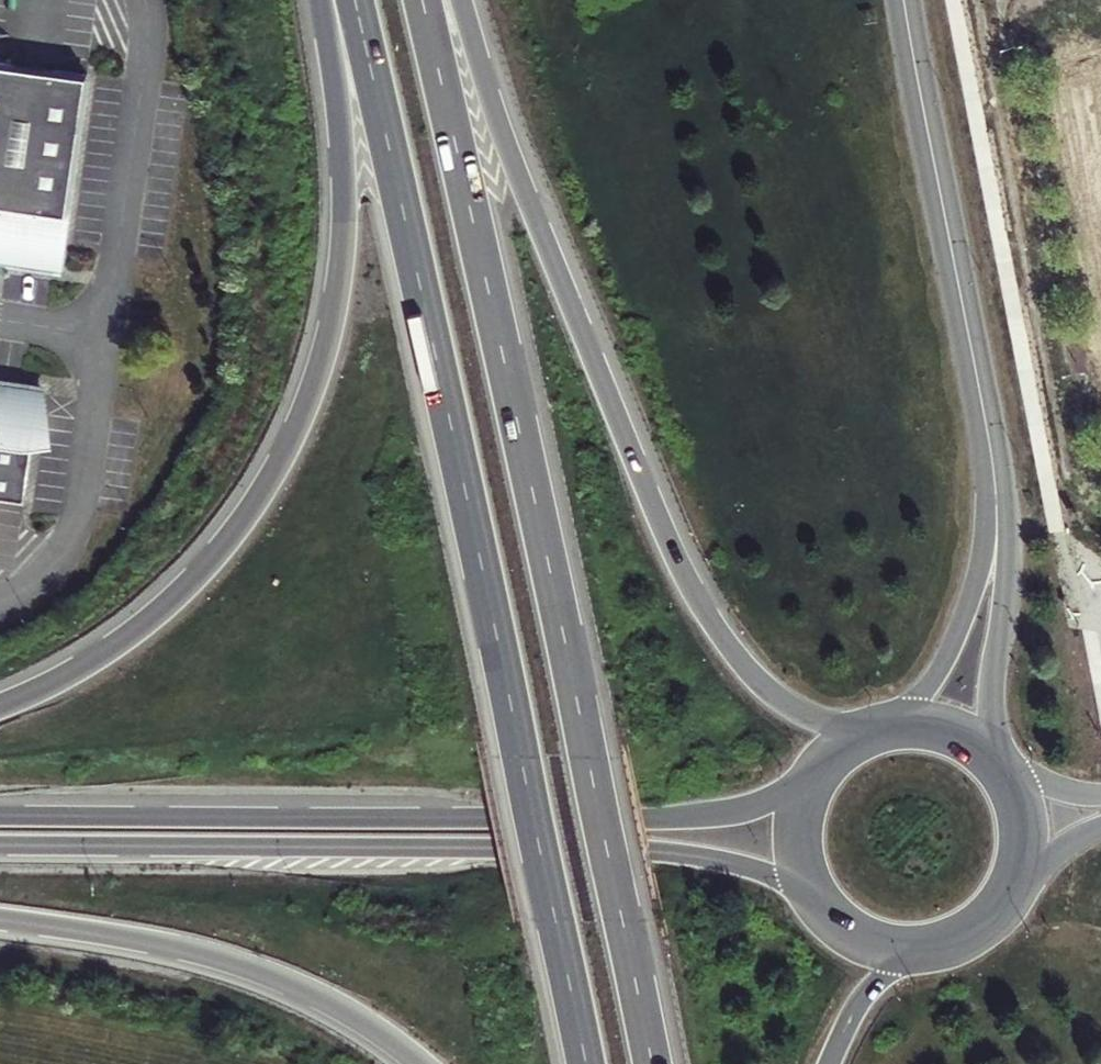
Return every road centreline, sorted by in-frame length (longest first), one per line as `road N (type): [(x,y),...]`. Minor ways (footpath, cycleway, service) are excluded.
road 1 (trunk): [(652,1063),(422,0)]
road 2 (trunk): [(354,0),(582,1063)]
road 3 (trunk): [(864,743),(765,695),(702,610),(534,213),(460,0)]
road 4 (trunk): [(348,0),(338,288),(314,382),(275,465),(216,556),(105,654),(0,704)]
road 5 (trunk): [(0,854),(661,857),(764,880),(827,909)]
road 6 (trunk): [(816,787),(660,823),(0,815)]
road 7 (tertiary): [(995,481),(904,0)]
road 8 (trunk): [(0,922),(175,950),(307,994),(417,1063)]
road 9 (tertiary): [(986,763),(976,708),(1008,564),(995,481)]
road 10 (tertiary): [(995,481),(966,623),(934,685),(884,735)]
road 11 (trunk): [(830,1063),(903,948)]
road 12 (trunk): [(903,948),(966,932),(1009,884)]
road 13 (trunk): [(816,787),(802,850),(827,909)]

